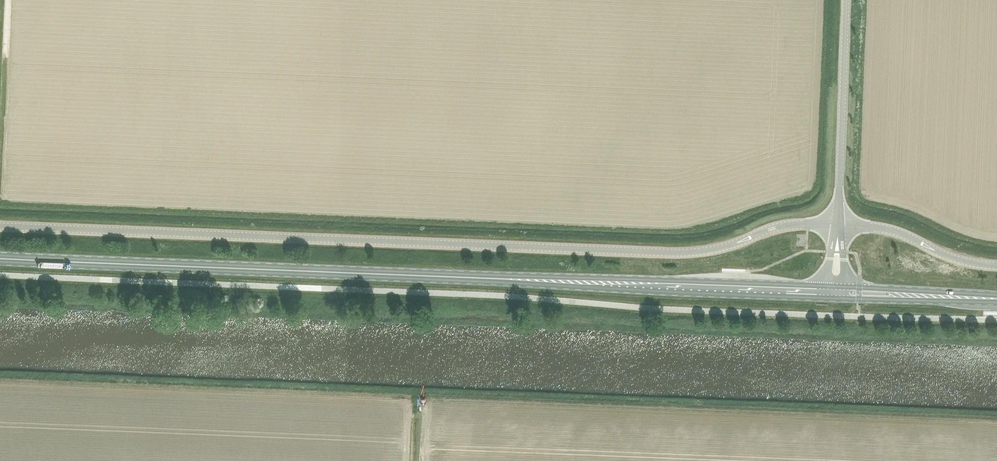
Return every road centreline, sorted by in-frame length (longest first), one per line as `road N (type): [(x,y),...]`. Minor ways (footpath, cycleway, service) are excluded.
road 1 (unclassified): [(0,227),(675,253),(784,226),(837,225)]
road 2 (primary): [(510,279),(0,259)]
road 3 (primary): [(510,279),(834,299)]
road 4 (primary): [(825,286),(510,279)]
road 5 (unclassified): [(837,225),(846,0)]
road 6 (unclassified): [(837,225),(884,229),(953,259),(996,266)]
road 7 (primary): [(834,299),(994,299)]
road 8 (primary): [(994,299),(845,287)]

